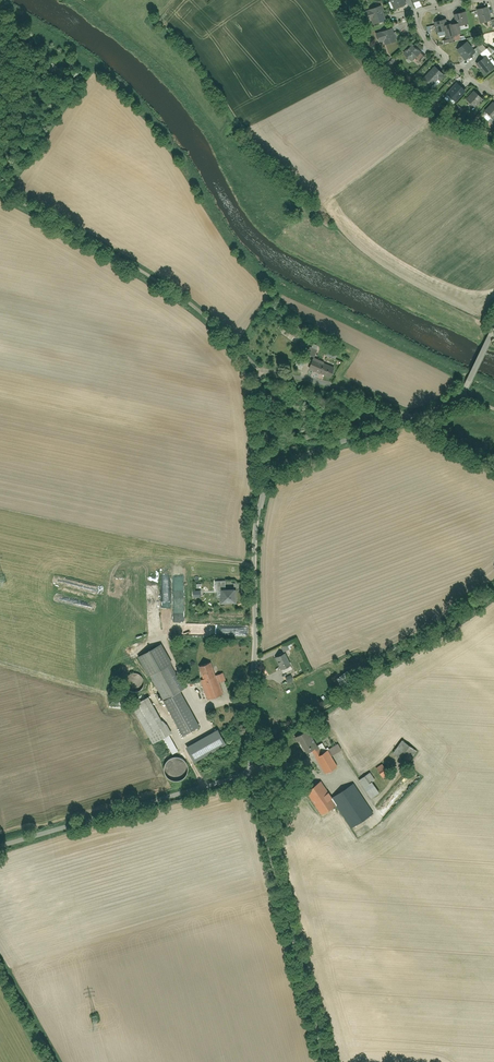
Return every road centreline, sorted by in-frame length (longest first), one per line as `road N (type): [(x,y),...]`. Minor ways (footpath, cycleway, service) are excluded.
road 1 (unclassified): [(475,374),(466,394),(426,415),(284,463),(271,476),(251,603),(248,773)]
road 2 (track): [(0,190),(130,256),(257,365)]
road 3 (unclassified): [(248,773),(327,1061)]
road 4 (unclassified): [(0,843),(248,773)]
road 5 (residential): [(463,1),(423,12),(415,23),(449,66),(493,92)]

